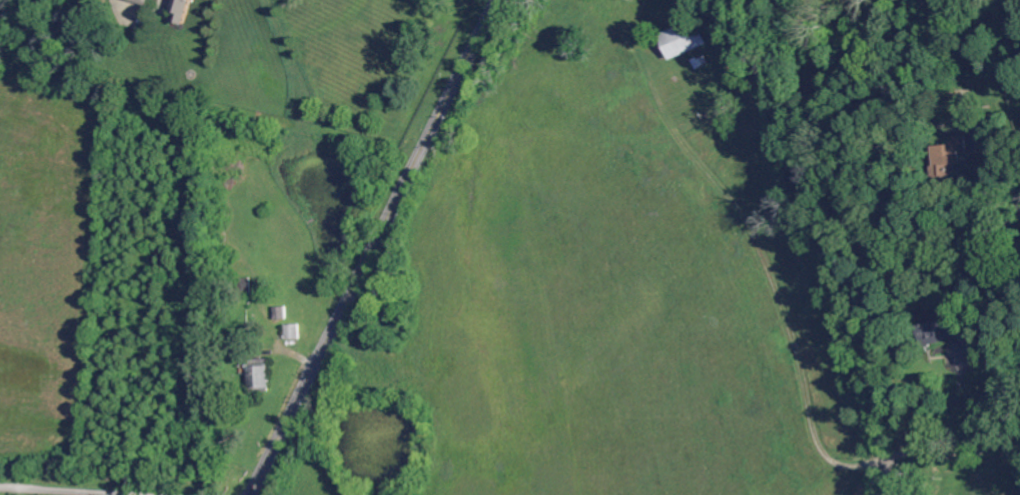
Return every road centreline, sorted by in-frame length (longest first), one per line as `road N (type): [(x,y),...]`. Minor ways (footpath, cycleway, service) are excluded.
road 1 (residential): [(841,300),(815,190),(817,142),(830,100),(910,0)]
road 2 (tertiary): [(394,210),(254,494)]
road 3 (tertiary): [(499,0),(394,210)]
road 4 (residential): [(886,494),(841,300)]

